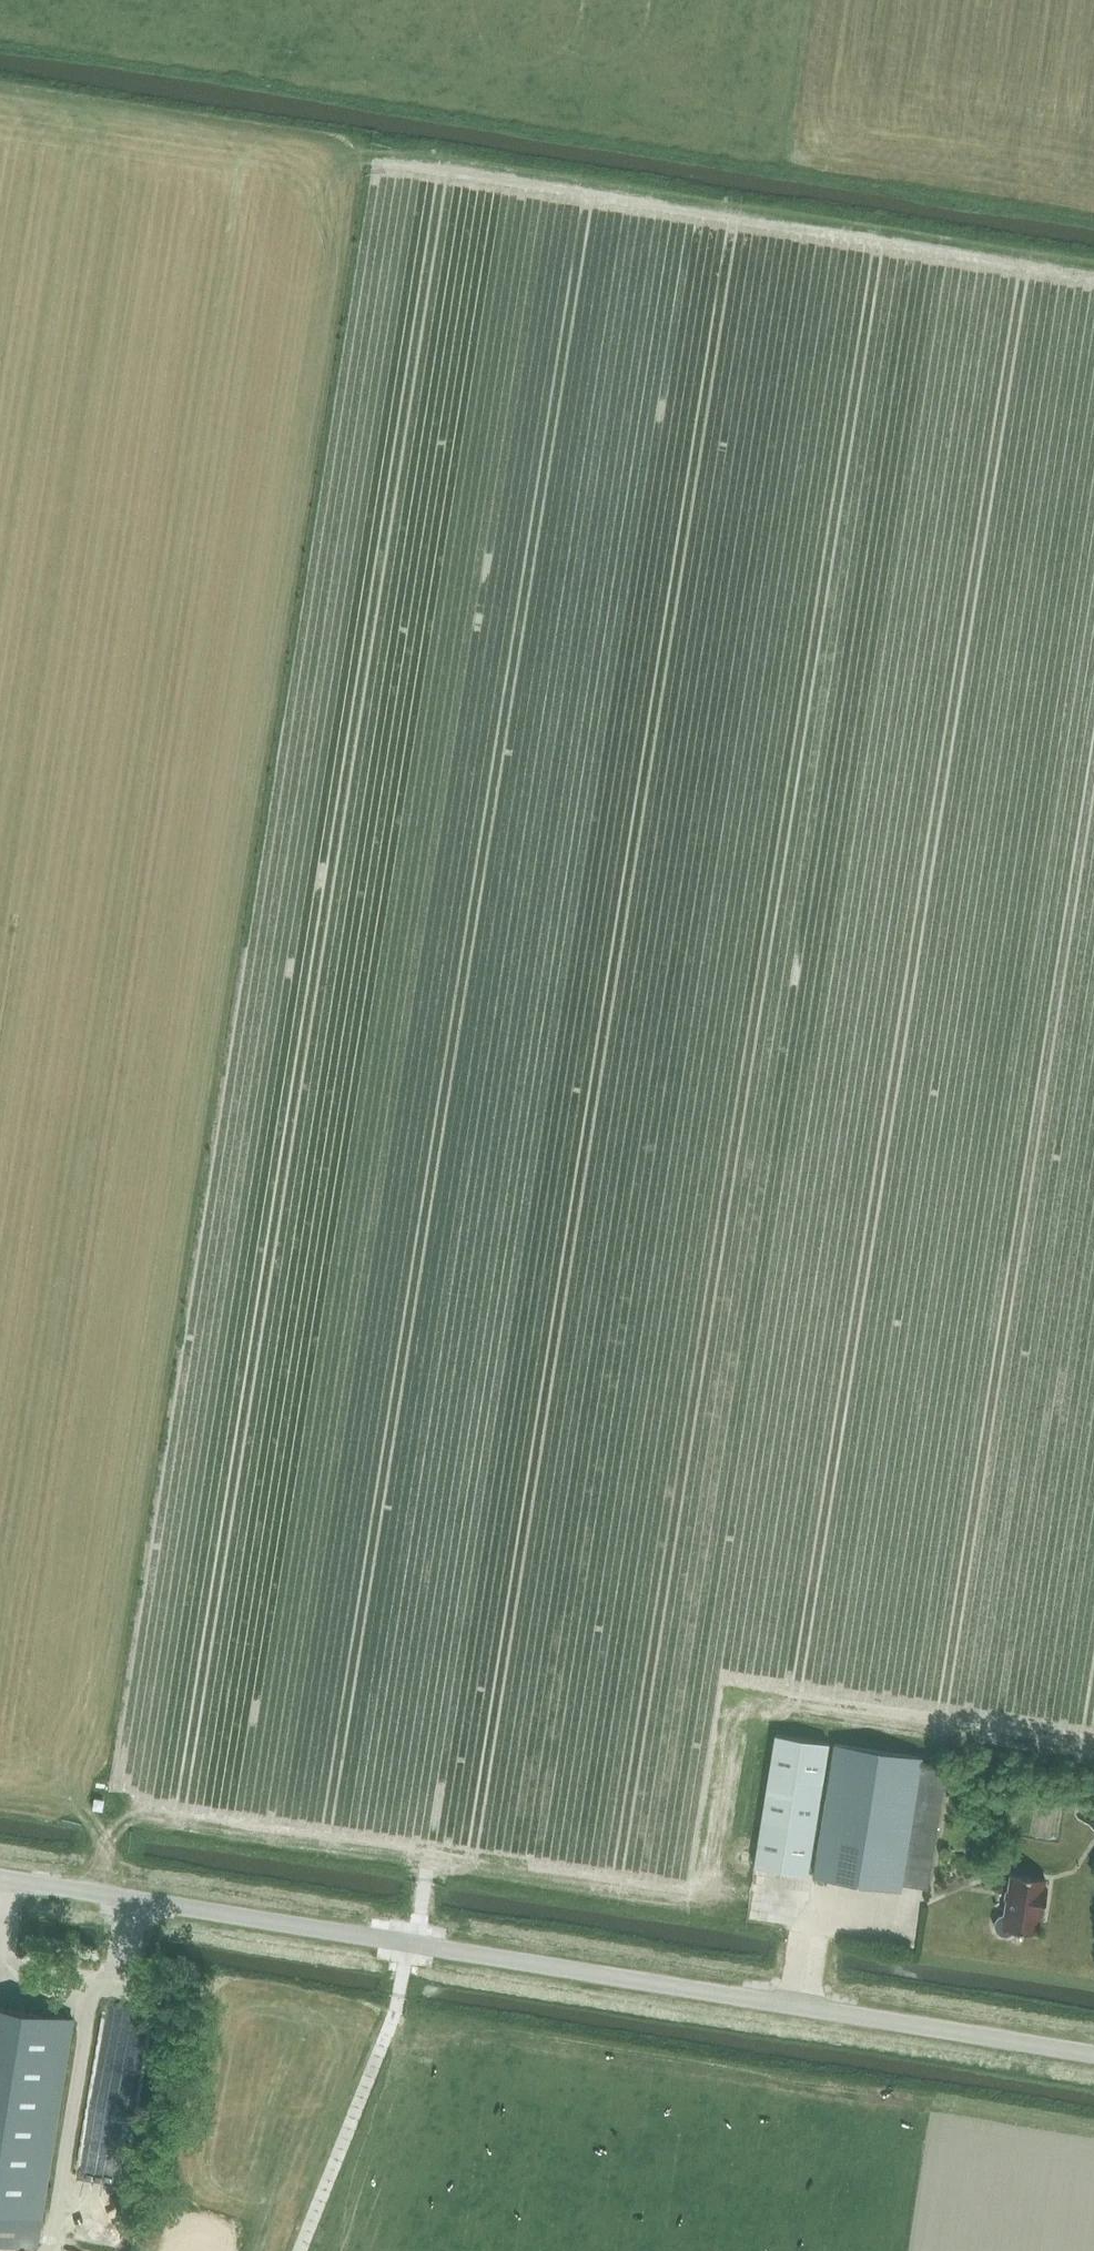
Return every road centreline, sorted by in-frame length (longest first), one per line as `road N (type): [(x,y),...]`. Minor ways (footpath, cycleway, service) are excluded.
road 1 (unclassified): [(0,1886),(1093,2067)]

